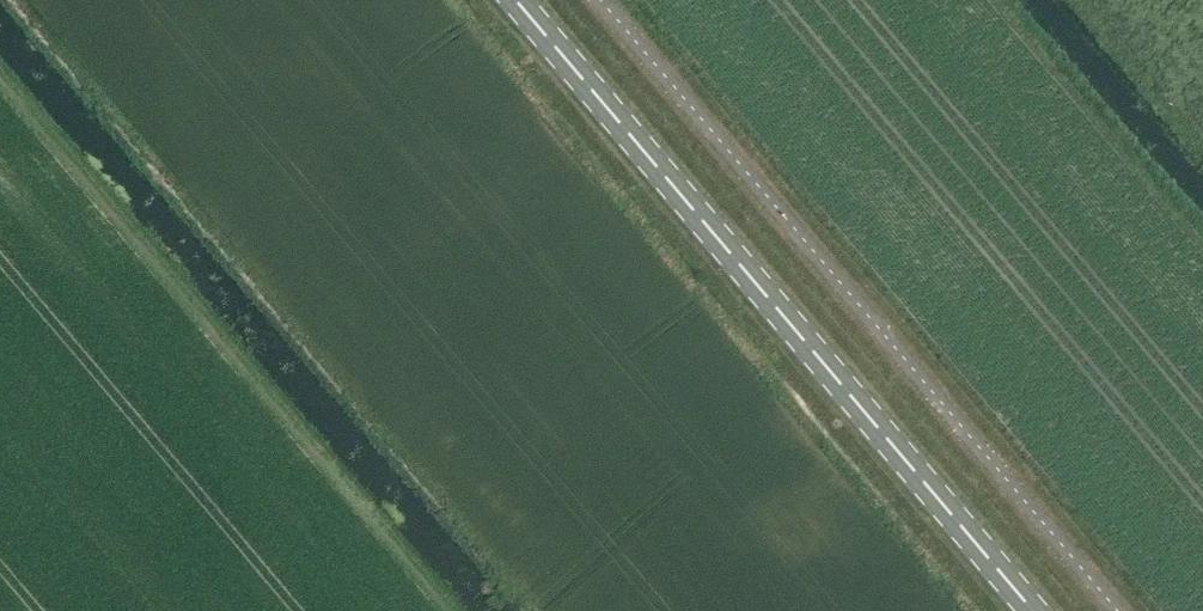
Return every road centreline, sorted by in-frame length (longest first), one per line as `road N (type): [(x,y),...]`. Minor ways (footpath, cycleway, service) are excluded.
road 1 (primary): [(1033,610),(517,0)]

